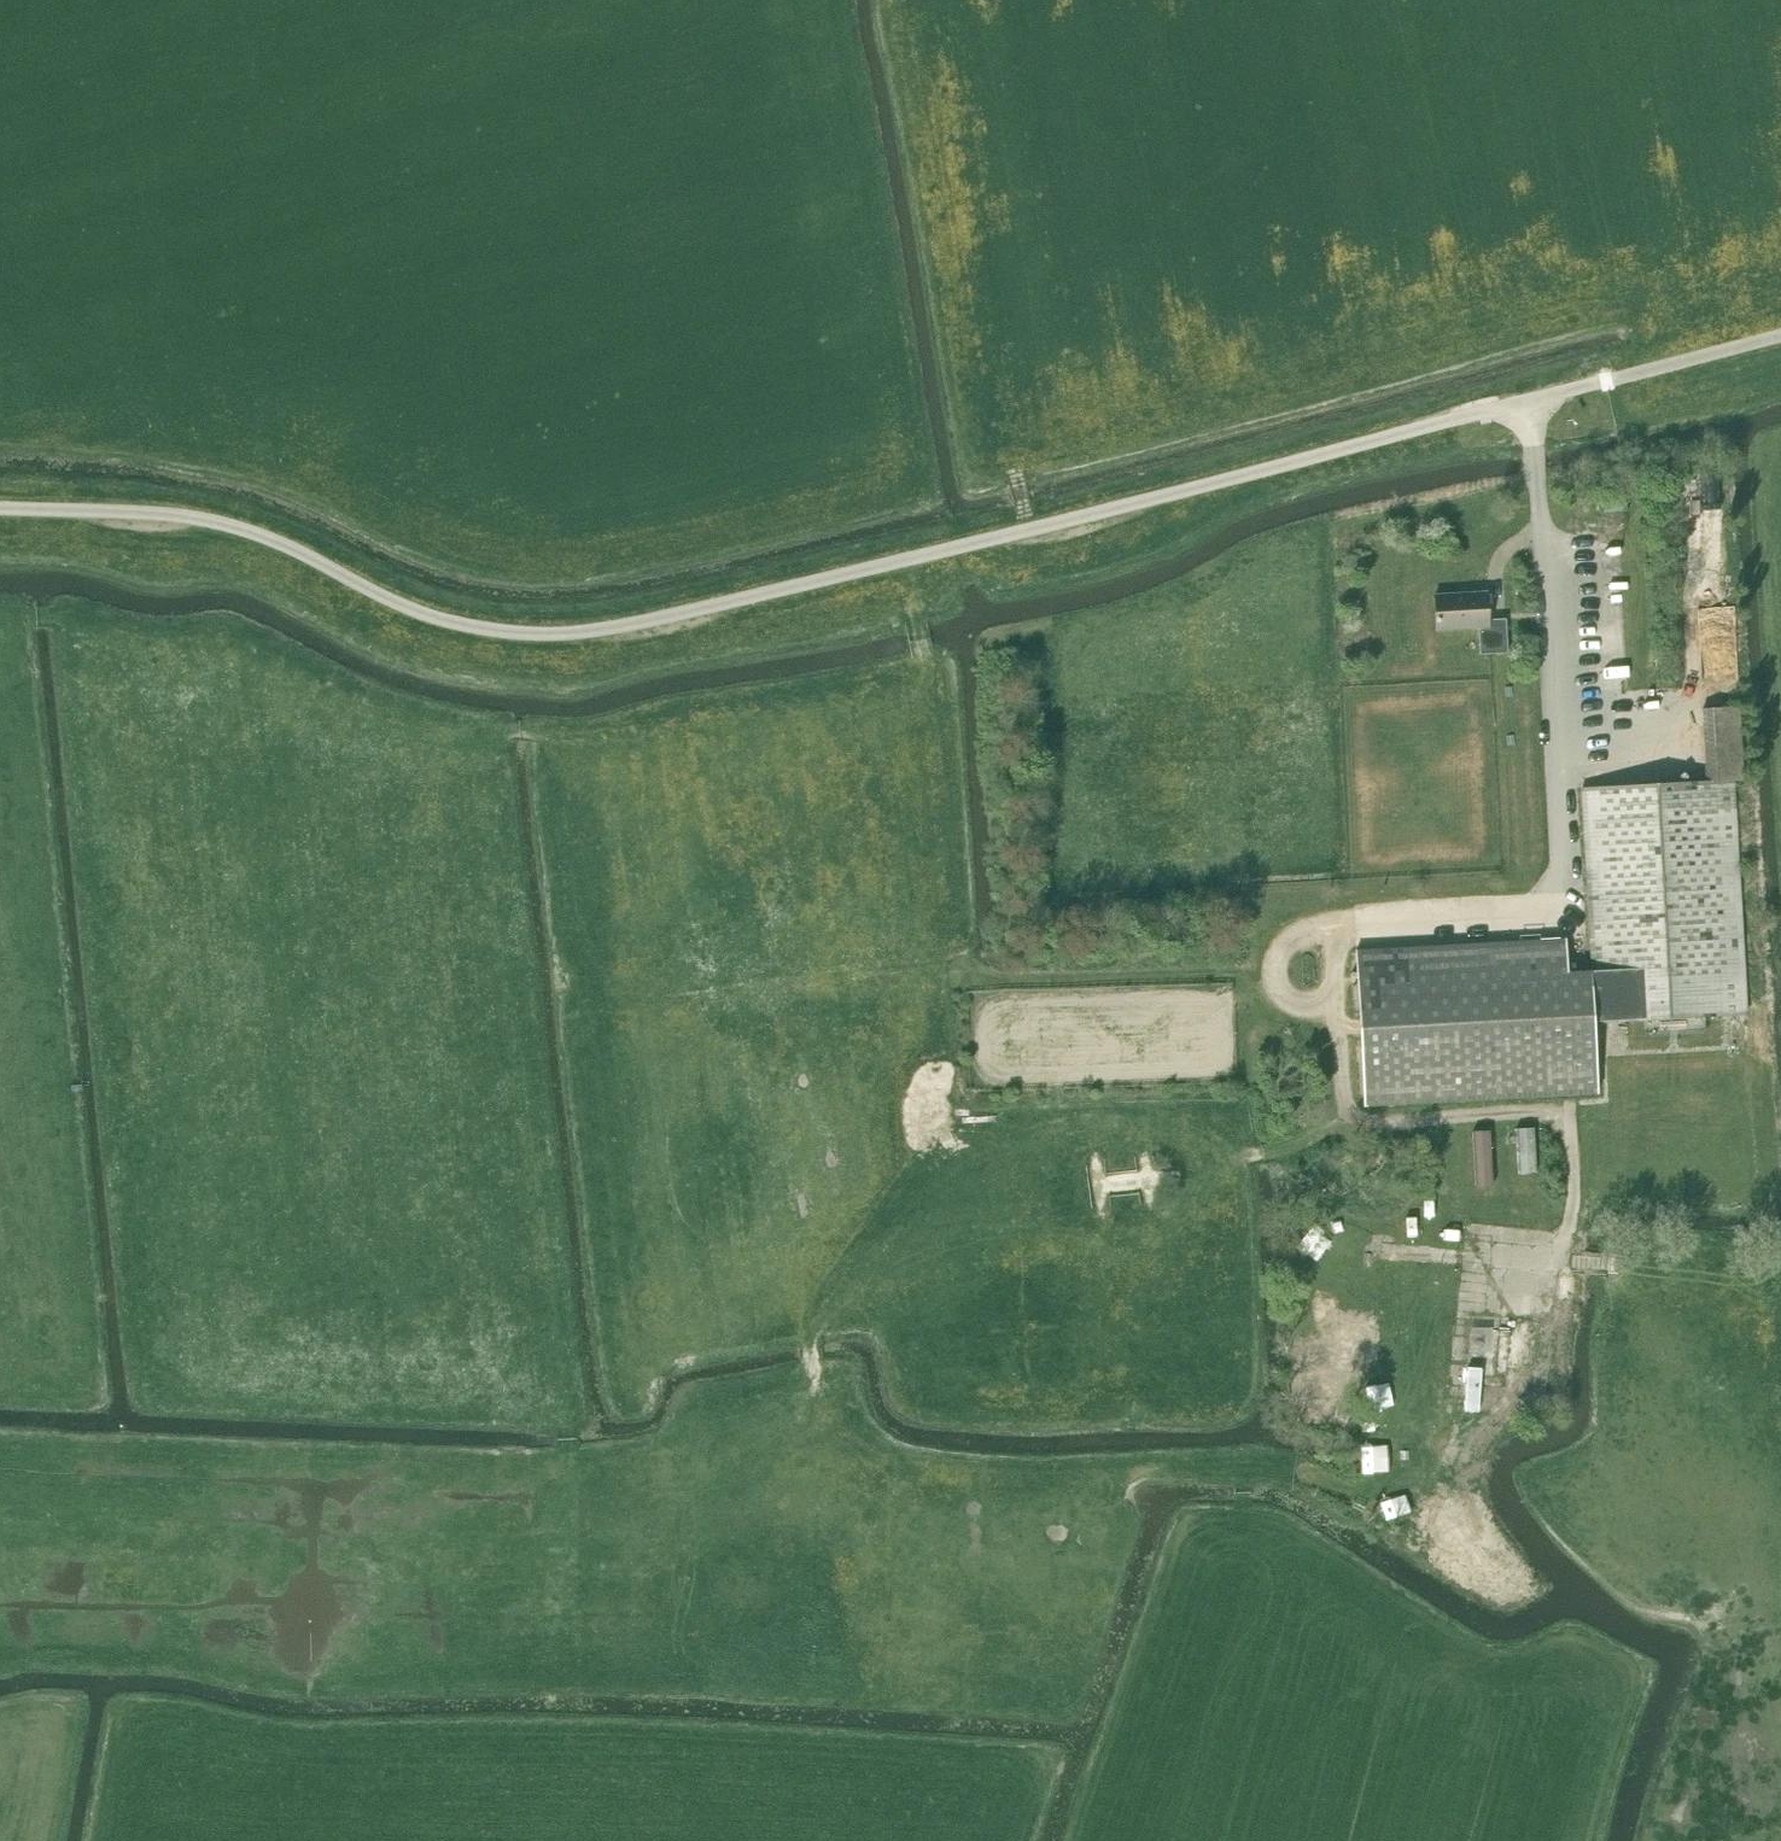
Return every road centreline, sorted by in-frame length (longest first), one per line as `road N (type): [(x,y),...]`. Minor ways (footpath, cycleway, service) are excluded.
road 1 (unclassified): [(0,509),(222,524),(444,621),(503,632),(589,631),(734,601),(1780,335)]
road 2 (track): [(1381,1249),(1498,1262),(1559,1250),(1578,1179),(1572,1127),(1554,1112),(1359,1119),(1346,1098),(1336,941),(1361,928)]

